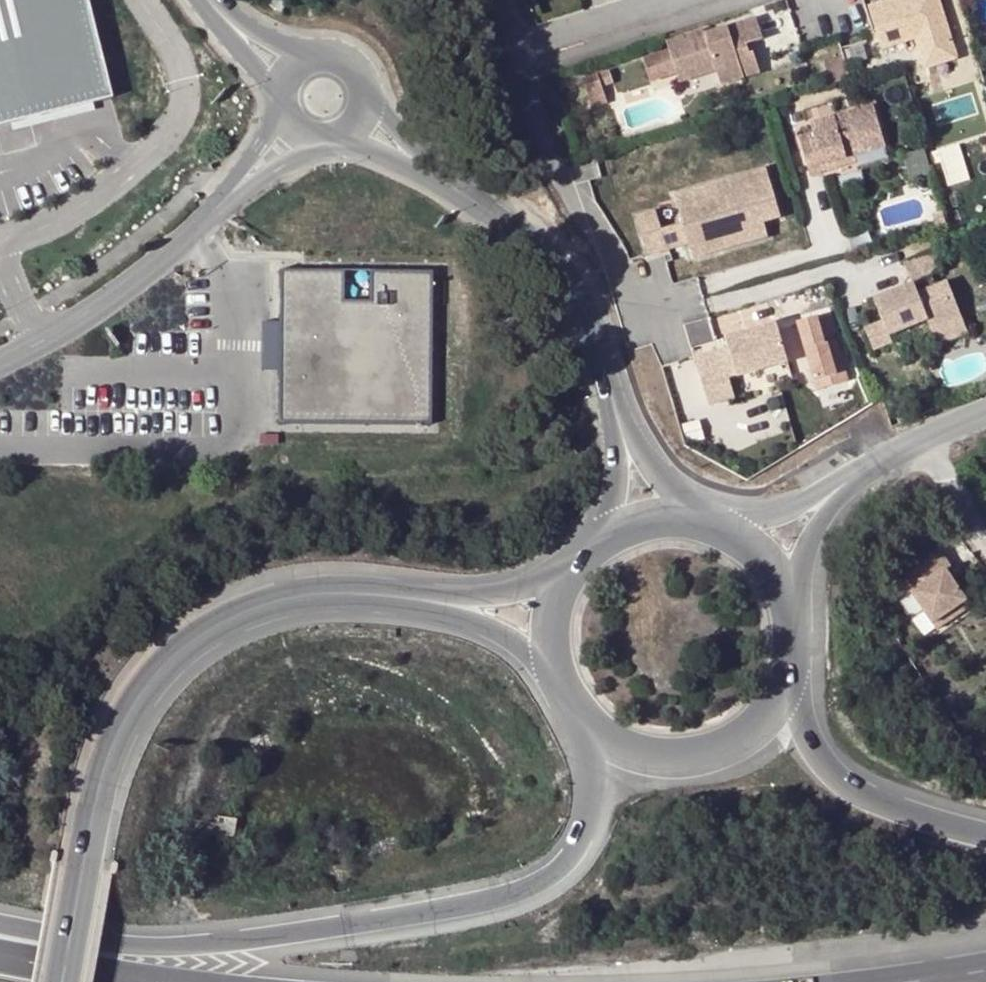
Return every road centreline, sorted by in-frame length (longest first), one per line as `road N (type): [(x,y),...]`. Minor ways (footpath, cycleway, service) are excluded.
road 1 (motorway): [(590,717),(590,823),(567,866),(526,893),(372,926),(202,946),(0,926)]
road 2 (secondary): [(59,981),(103,763),(155,673),(206,630),(278,600),(472,601)]
road 3 (residential): [(522,51),(569,194),(658,317)]
road 4 (unclassified): [(616,412),(586,314),(565,274),(533,241),(458,191)]
road 5 (trunk): [(985,835),(873,804),(813,745),(791,665)]
road 6 (secondary): [(590,717),(618,741),(689,758),(756,728),(791,665)]
road 7 (unclassified): [(279,108),(215,212),(320,139)]
road 8 (residential): [(522,51),(682,0)]
road 9 (secondary): [(855,475),(777,516),(707,534)]
road 10 (motorway): [(150,981),(0,957)]
road 11 (secondary): [(783,599),(855,475)]
road 12 (unclassified): [(616,412),(612,552)]
road 13 (unclassified): [(684,531),(616,412)]
road 14 (unclassified): [(458,191),(363,94)]
road 15 (unclassified): [(336,136),(458,191)]
road 16 (unclassified): [(199,0),(277,92)]

